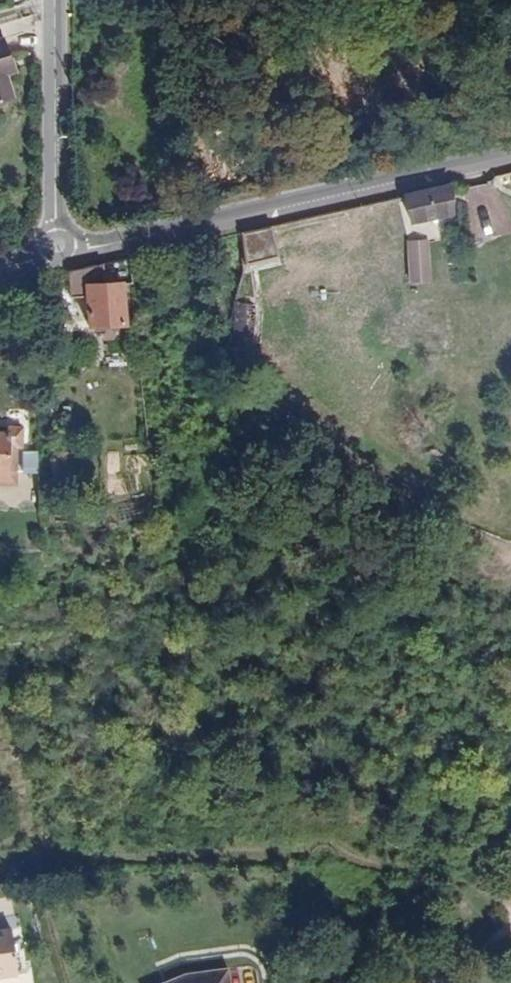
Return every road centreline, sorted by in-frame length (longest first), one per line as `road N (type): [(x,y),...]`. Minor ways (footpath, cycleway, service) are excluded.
road 1 (tertiary): [(510,155),(88,248),(56,245)]
road 2 (residential): [(55,0),(56,245)]

